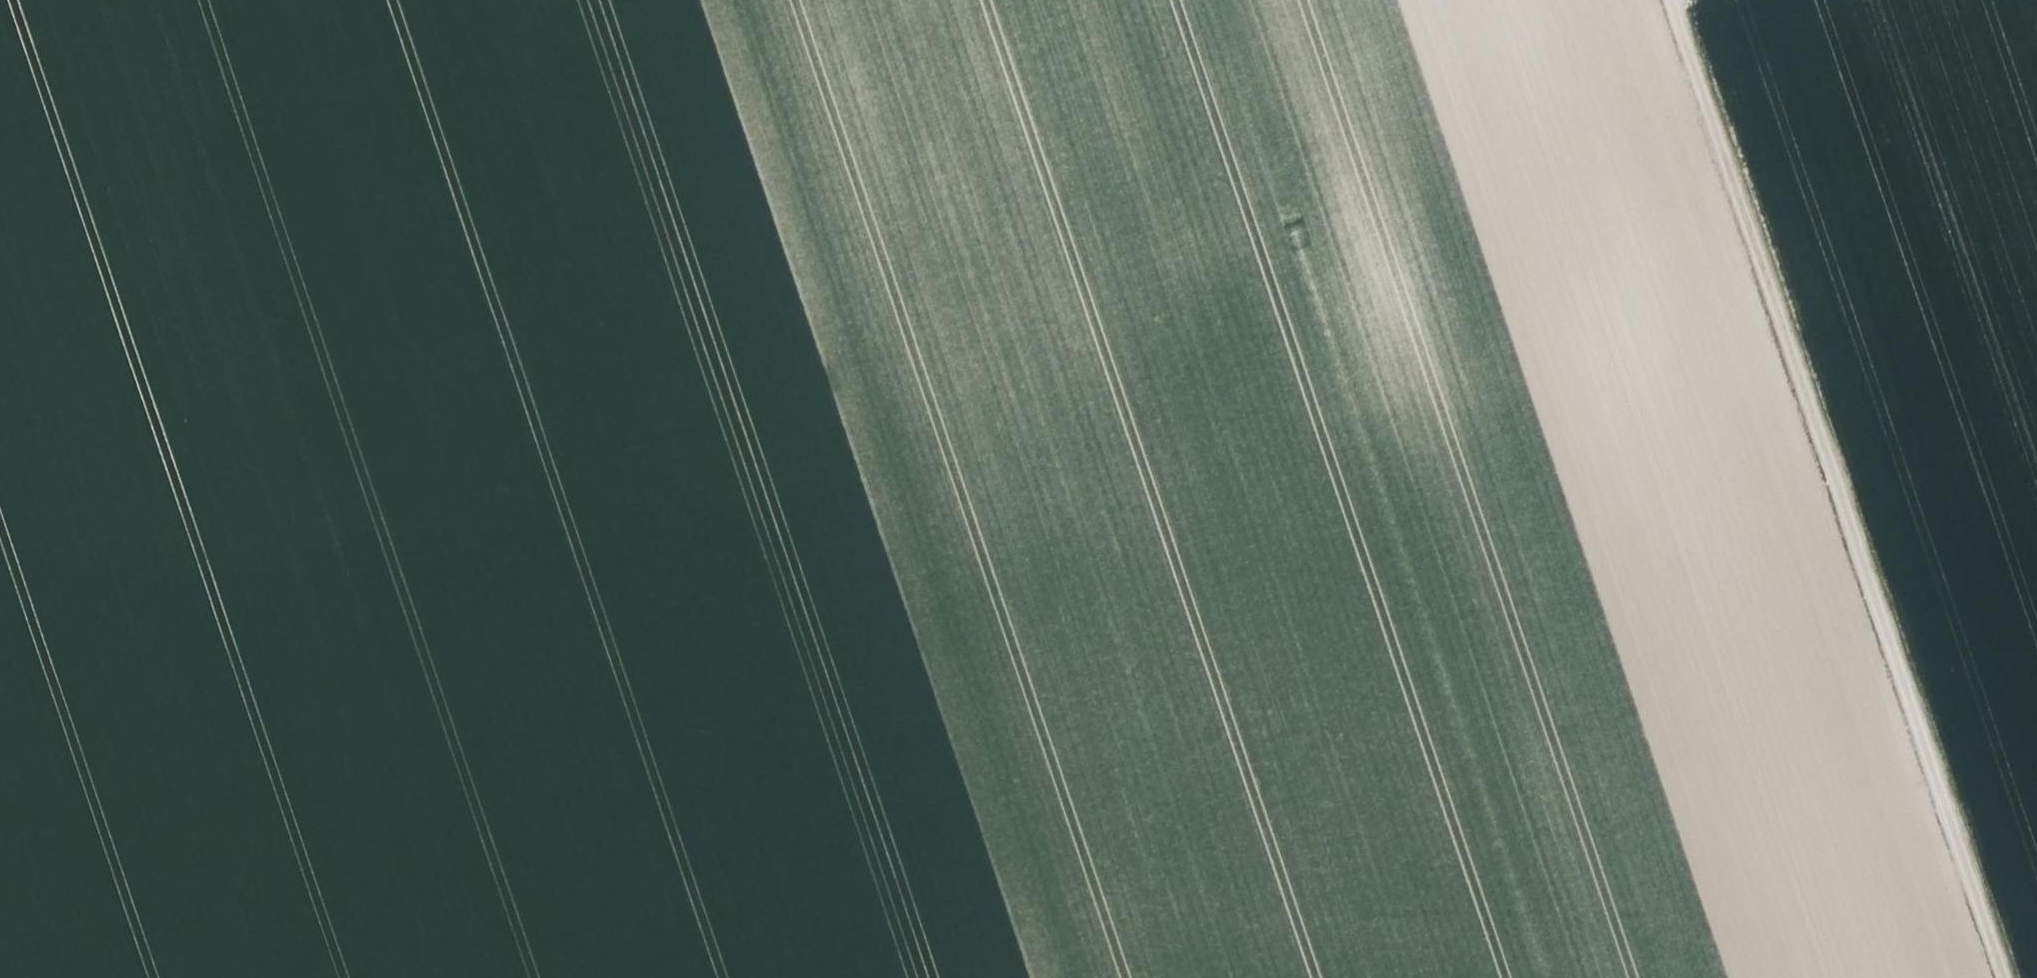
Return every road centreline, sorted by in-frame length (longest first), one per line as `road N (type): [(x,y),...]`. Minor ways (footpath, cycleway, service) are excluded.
road 1 (track): [(1673,0),(2002,977)]

